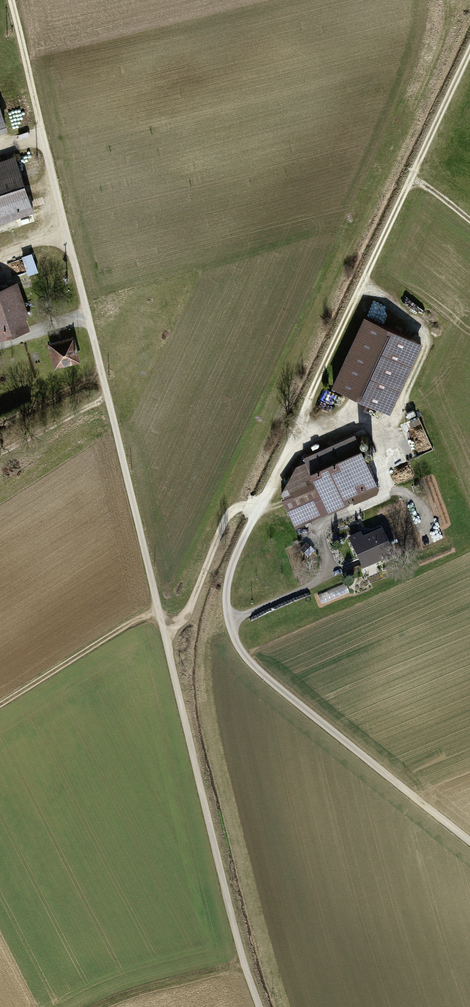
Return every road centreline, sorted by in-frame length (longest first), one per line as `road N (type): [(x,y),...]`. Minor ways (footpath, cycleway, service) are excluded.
road 1 (track): [(260,1006),(211,839),(11,0)]
road 2 (track): [(469,53),(246,532),(225,596),(232,635),(255,668),(469,841)]
road 3 (track): [(229,619),(313,586),(325,568),(326,523),(385,488),(388,423)]
road 4 (track): [(361,288),(423,322),(429,335),(388,423),(300,423)]
road 5 (track): [(0,706),(158,610)]
road 6 (track): [(164,632),(187,613),(226,518),(242,506),(259,510)]
road 7 (track): [(95,1006),(244,964)]
road 8 (track): [(108,397),(0,452)]

